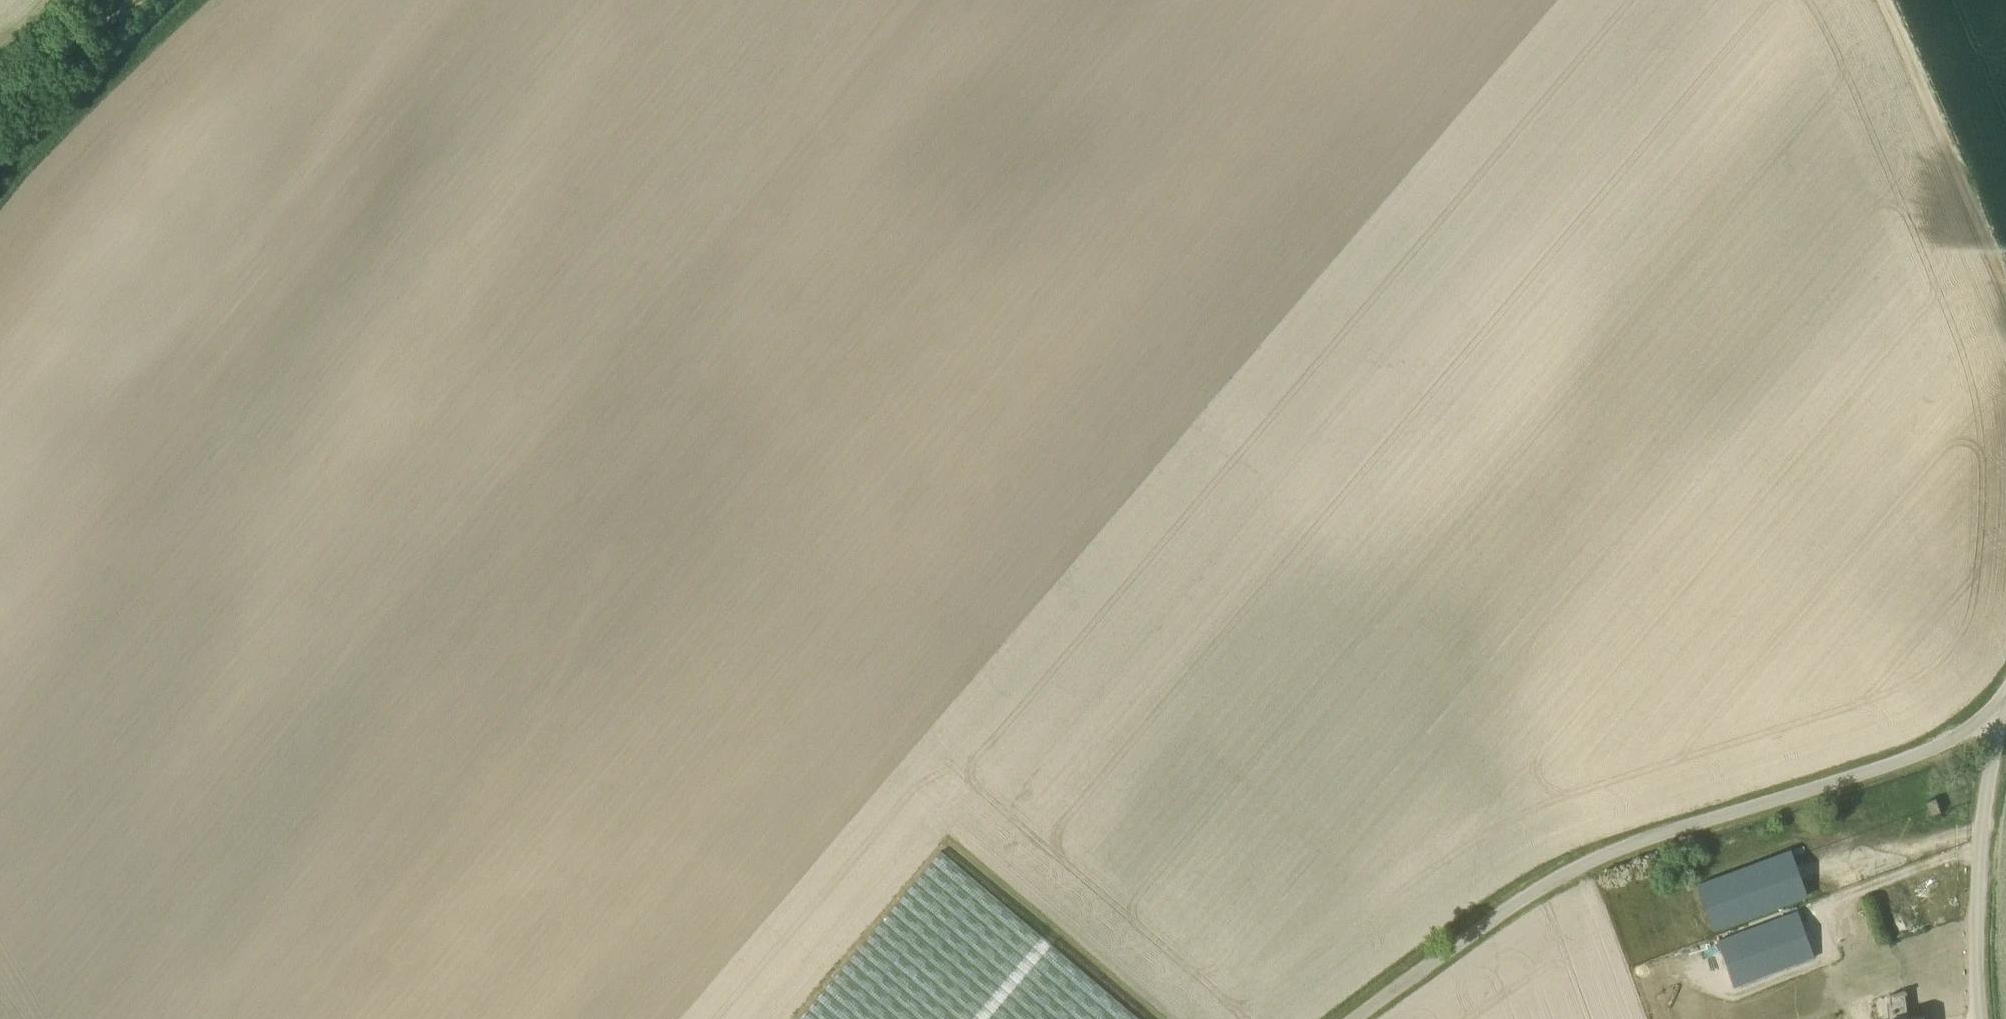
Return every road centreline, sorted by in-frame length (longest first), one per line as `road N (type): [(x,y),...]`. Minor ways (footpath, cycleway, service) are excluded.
road 1 (unclassified): [(1365,1018),(1571,878),(1994,720)]
road 2 (track): [(1874,0),(1922,93),(2005,300)]
road 3 (unclassified): [(1987,1018),(1975,936),(1994,720)]
road 4 (track): [(145,0),(0,105)]

